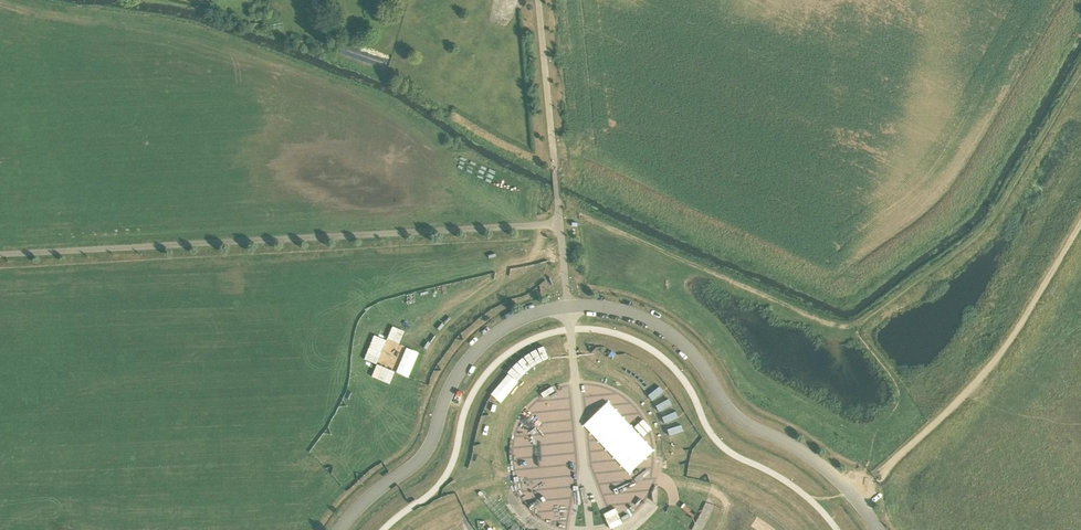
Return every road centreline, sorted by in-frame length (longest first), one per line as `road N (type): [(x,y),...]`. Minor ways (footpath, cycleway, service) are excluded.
road 1 (unclassified): [(339,529),(427,450),(447,392),(490,337),(567,305),(624,312),(687,347),(743,420),(814,459),(878,529)]
road 2 (track): [(1080,222),(1023,323),(978,382),(853,496)]
road 3 (track): [(1080,73),(992,218),(860,322)]

